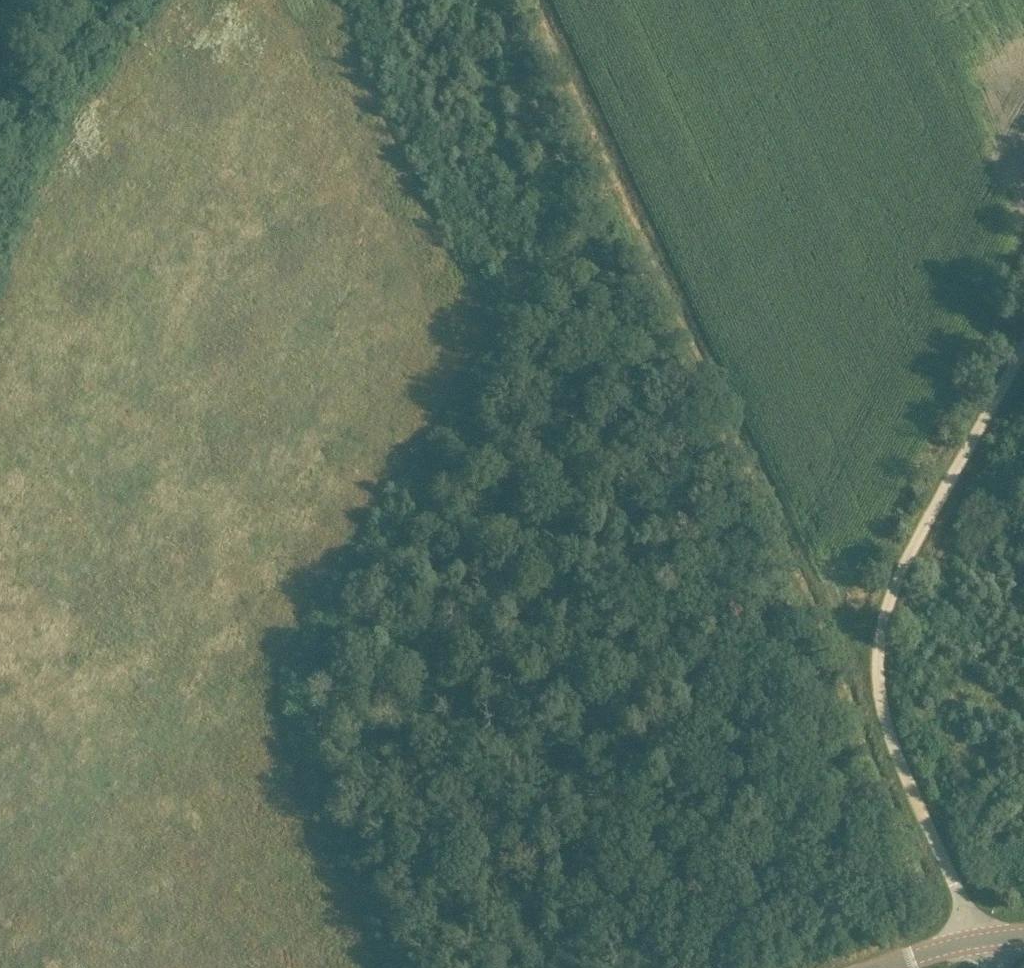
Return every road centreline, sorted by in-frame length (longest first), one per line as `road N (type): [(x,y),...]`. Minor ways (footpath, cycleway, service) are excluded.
road 1 (track): [(983,940),(897,753),(882,704),(879,651),(911,549),(1023,348)]

